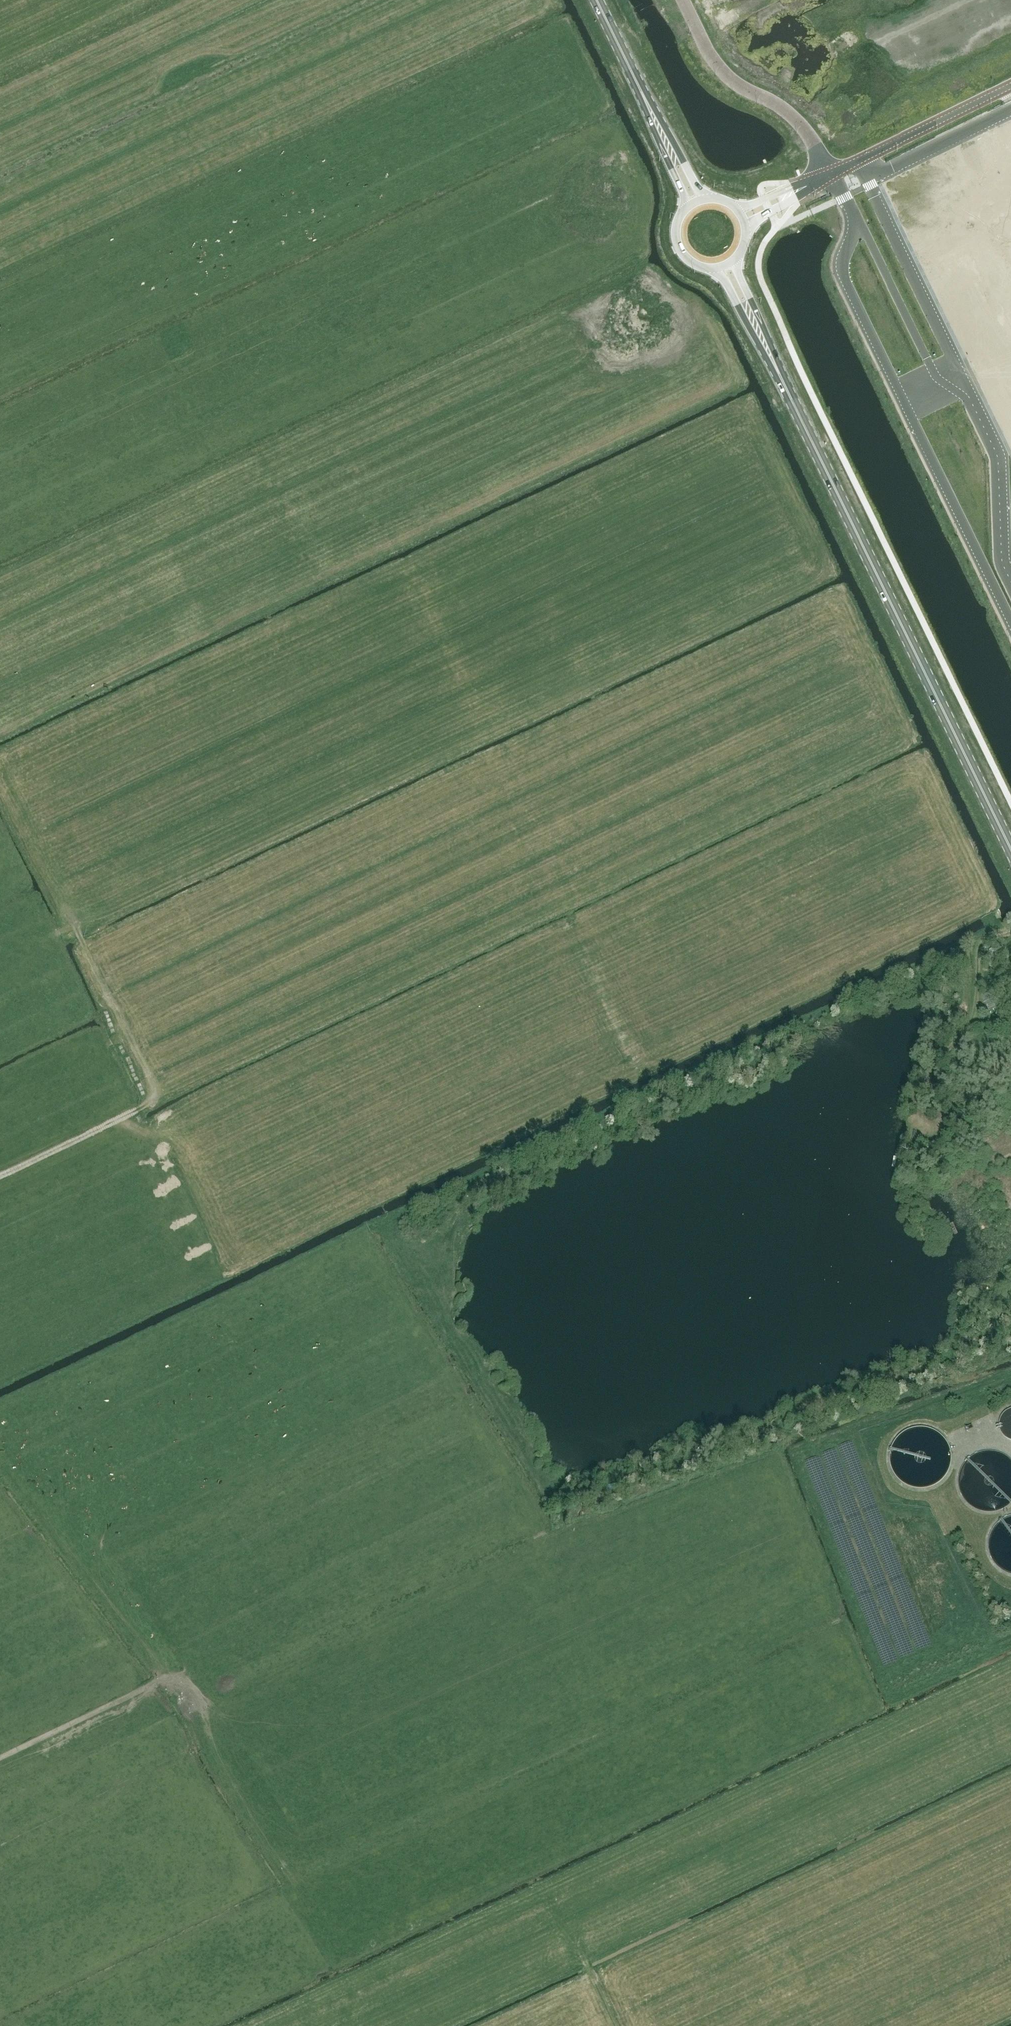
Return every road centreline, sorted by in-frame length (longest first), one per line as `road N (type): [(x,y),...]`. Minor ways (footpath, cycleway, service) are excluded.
road 1 (secondary): [(1010,848),(757,328)]
road 2 (unclassified): [(829,177),(793,115),(715,63),(682,0)]
road 3 (tertiary): [(1010,86),(829,177)]
road 4 (secondary): [(663,135),(597,0)]

